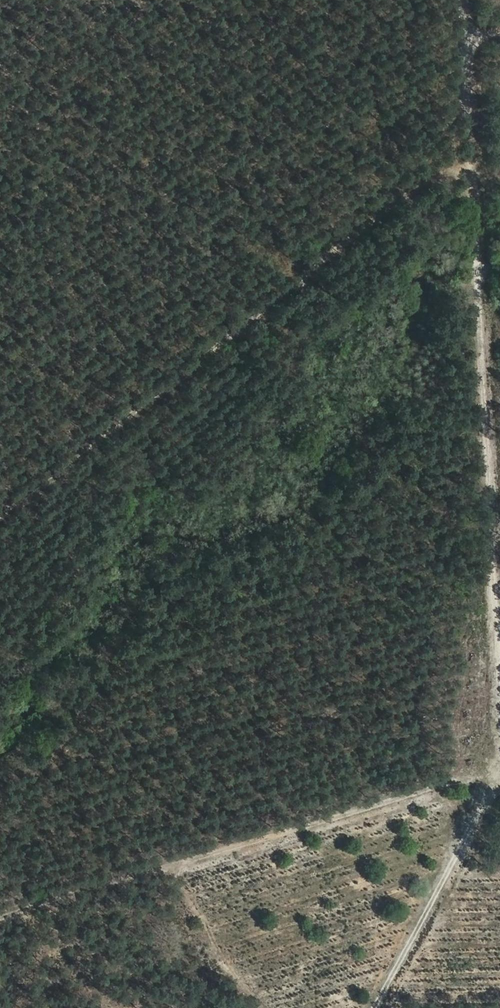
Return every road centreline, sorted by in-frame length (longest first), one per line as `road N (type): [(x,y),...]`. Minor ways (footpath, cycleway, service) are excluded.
road 1 (track): [(0,509),(473,147)]
road 2 (track): [(499,578),(464,0)]
road 3 (track): [(499,784),(32,901),(0,918)]
road 4 (track): [(372,1007),(489,786)]

